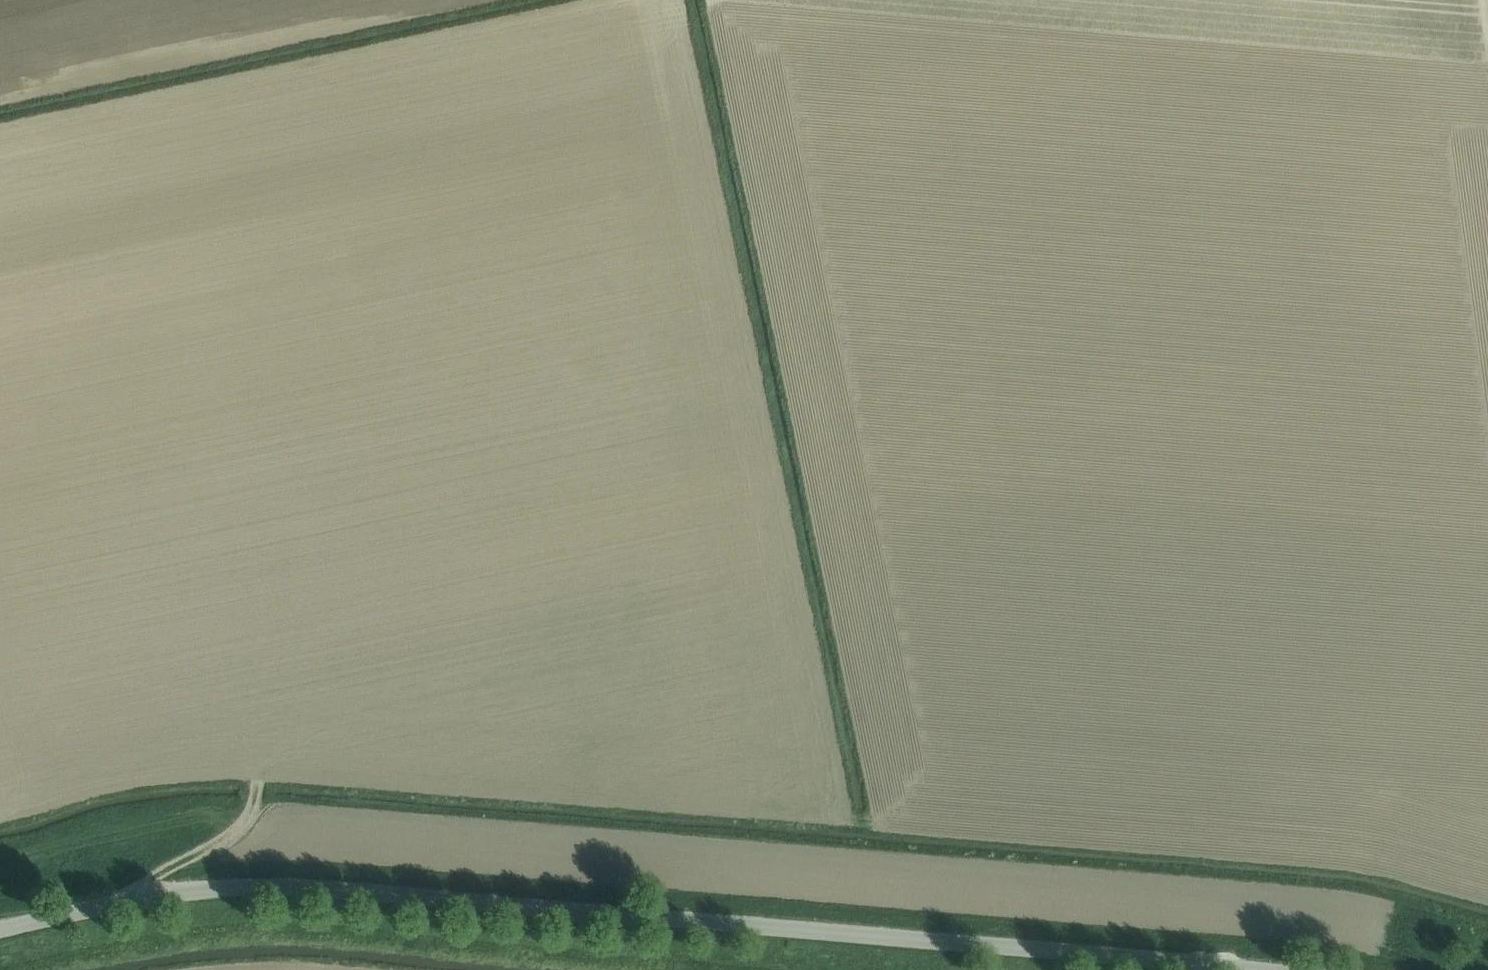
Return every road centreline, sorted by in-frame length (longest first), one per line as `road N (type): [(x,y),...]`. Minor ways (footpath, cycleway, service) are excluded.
road 1 (unclassified): [(1280,969),(305,887),(141,893),(0,925)]

